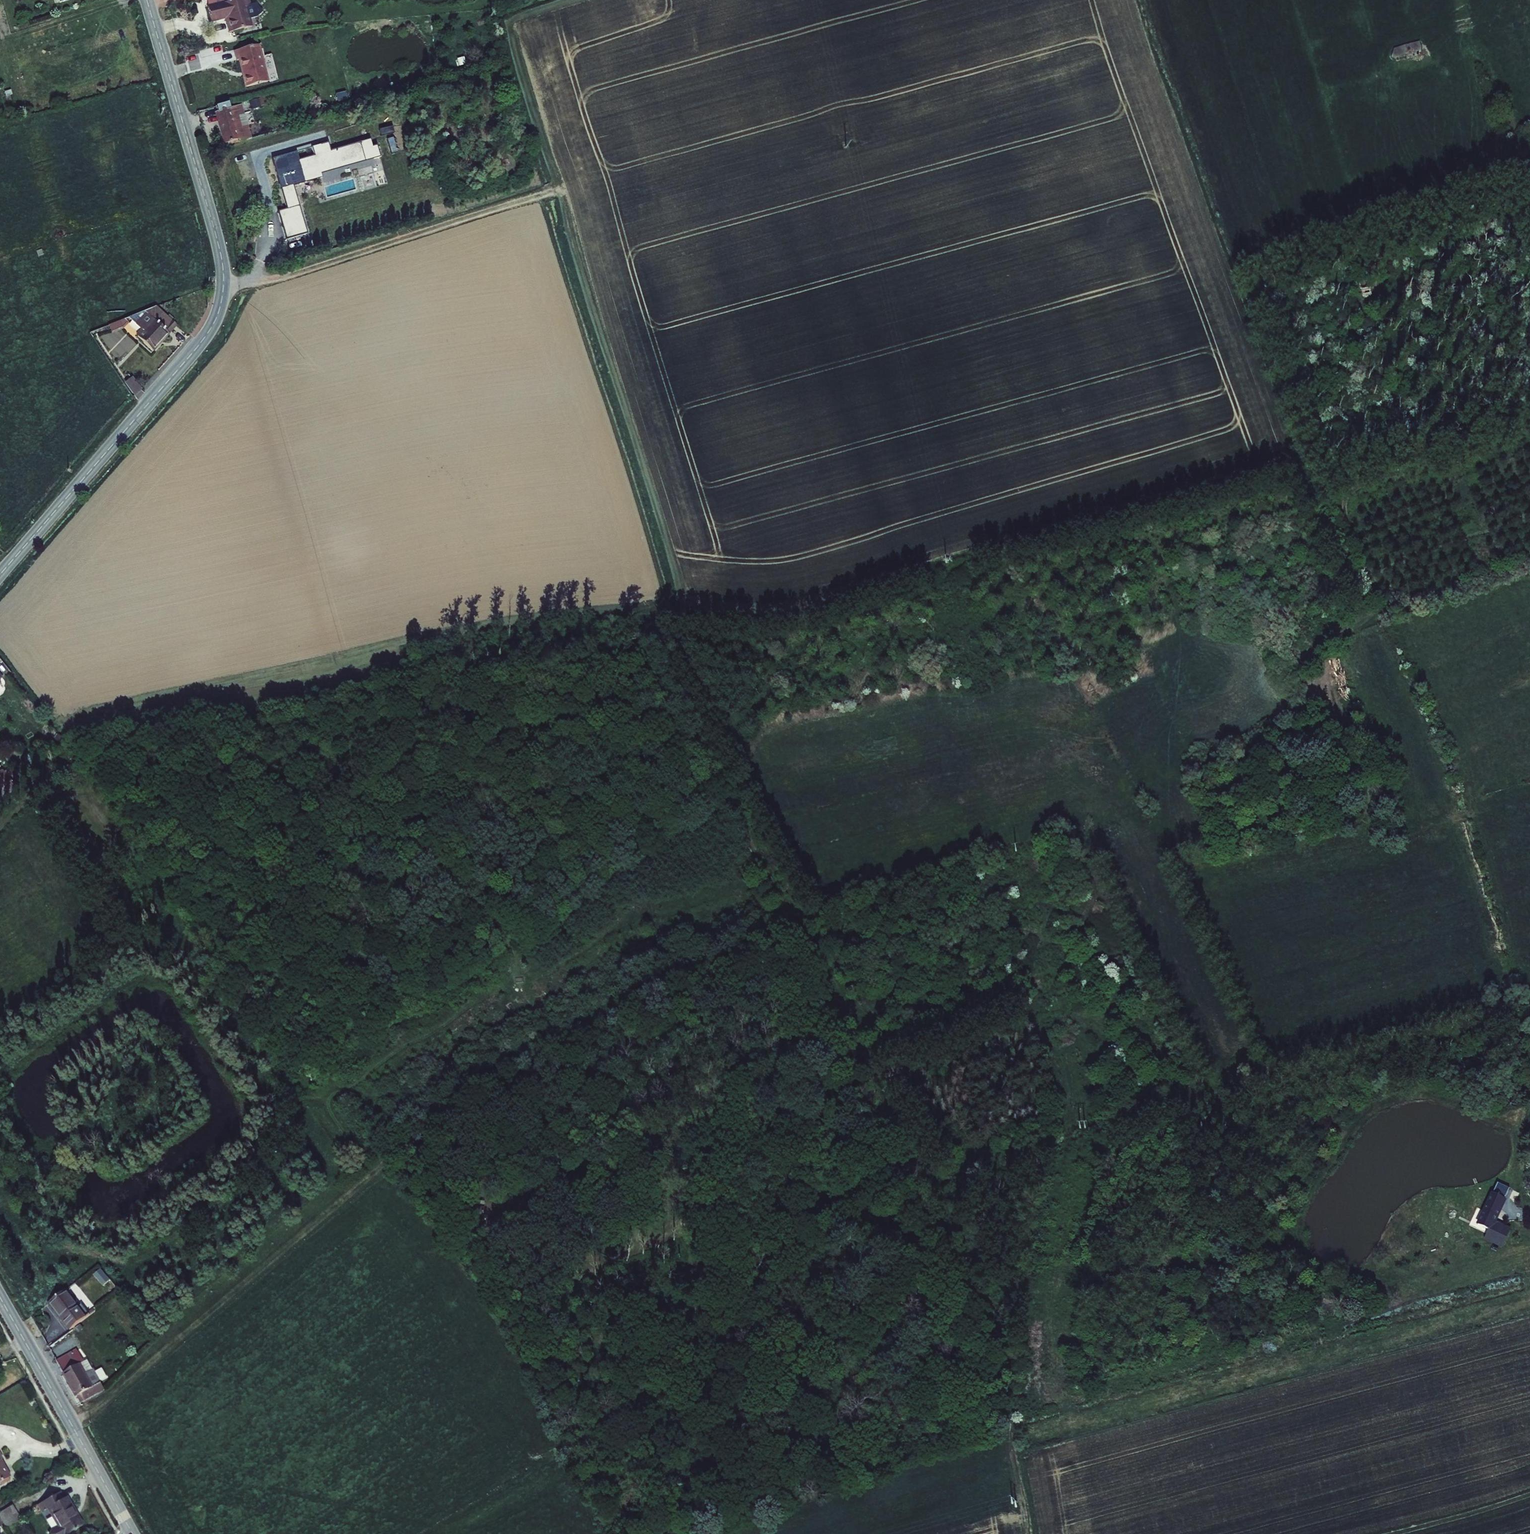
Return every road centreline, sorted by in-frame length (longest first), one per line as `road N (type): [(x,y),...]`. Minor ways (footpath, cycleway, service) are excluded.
road 1 (track): [(625,618),(631,647),(859,1043),(970,1273),(1024,1533)]
road 2 (tertiary): [(147,0),(220,254),(221,308),(0,574)]
road 3 (track): [(286,278),(545,196)]
road 4 (tertiary): [(131,1533),(0,1297)]
road 5 (track): [(545,196),(561,191),(508,24),(575,0)]
road 6 (track): [(1392,1533),(1529,1492)]

